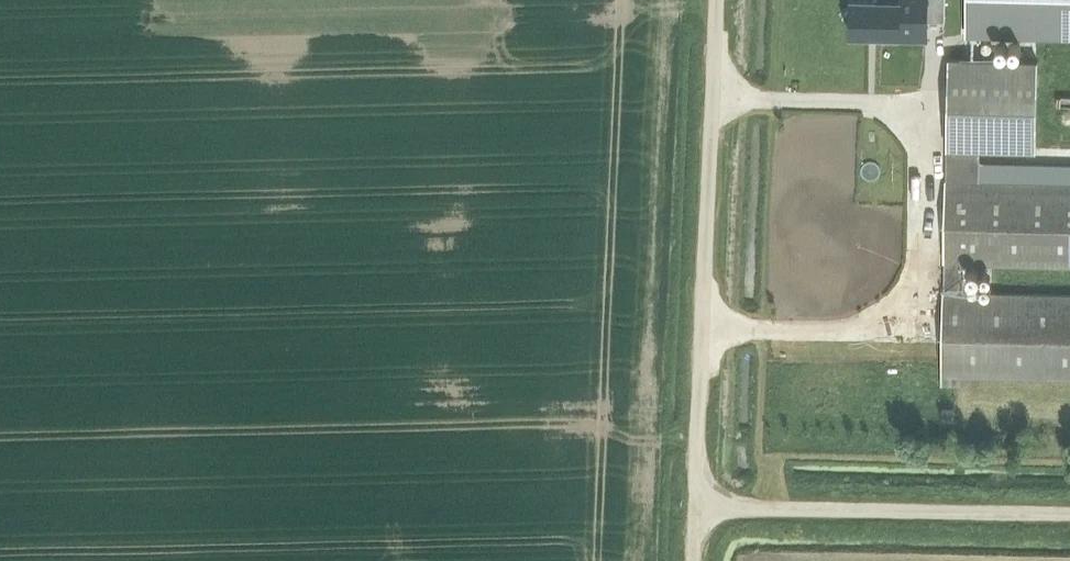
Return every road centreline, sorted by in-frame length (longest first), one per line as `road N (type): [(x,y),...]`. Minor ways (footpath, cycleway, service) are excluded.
road 1 (unclassified): [(696,509),(718,0)]
road 2 (unclassified): [(696,509),(1069,517)]

